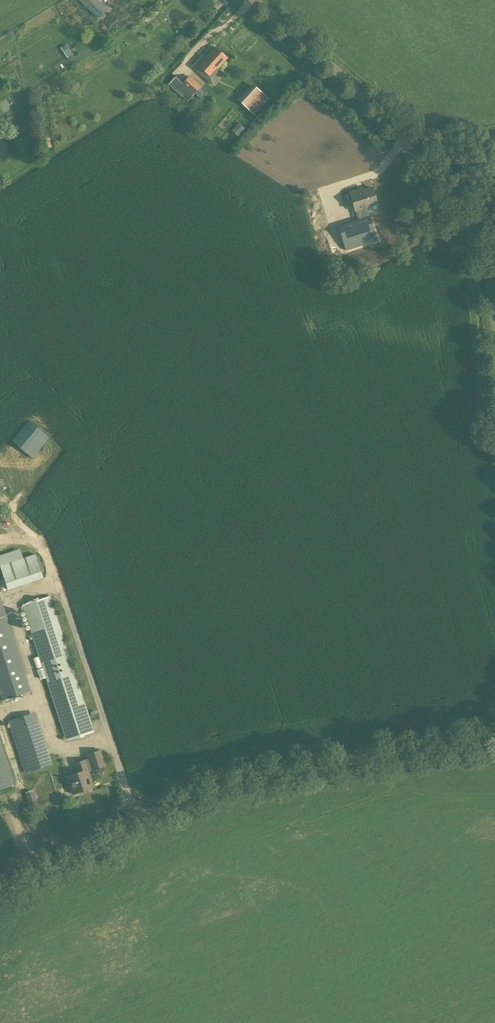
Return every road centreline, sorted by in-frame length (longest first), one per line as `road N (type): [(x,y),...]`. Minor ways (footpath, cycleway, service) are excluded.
road 1 (unclassified): [(0,896),(204,789),(494,736)]
road 2 (unclassified): [(494,323),(472,227),(438,167),(394,117),(257,0)]

